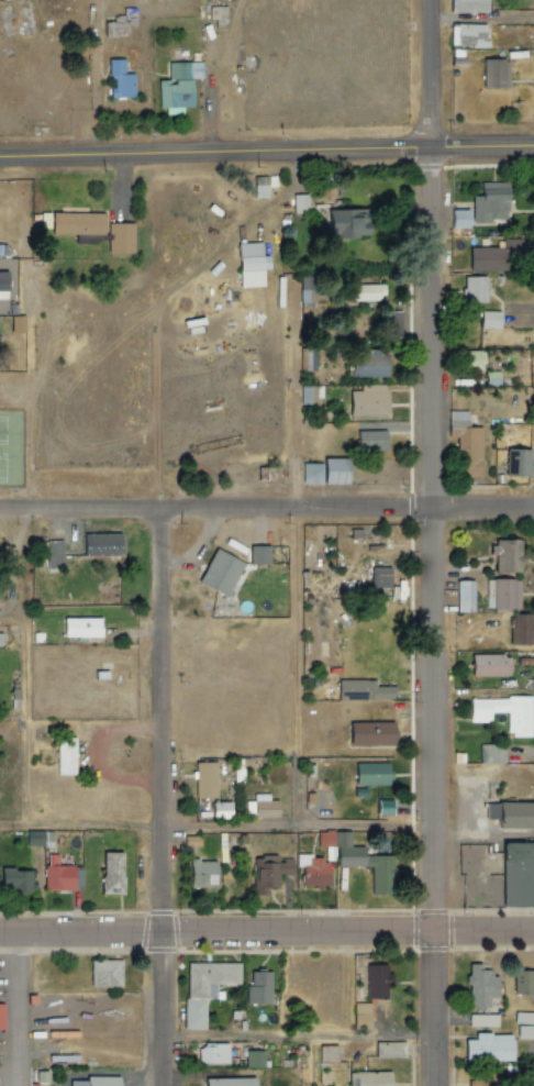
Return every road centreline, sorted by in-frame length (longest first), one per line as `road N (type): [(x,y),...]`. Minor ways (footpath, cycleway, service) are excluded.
road 1 (residential): [(424,22),(430,1085)]
road 2 (residential): [(164,513),(165,1085)]
road 3 (residential): [(533,143),(0,163)]
road 4 (residential): [(0,938),(533,927)]
road 5 (residential): [(533,504),(0,514)]

